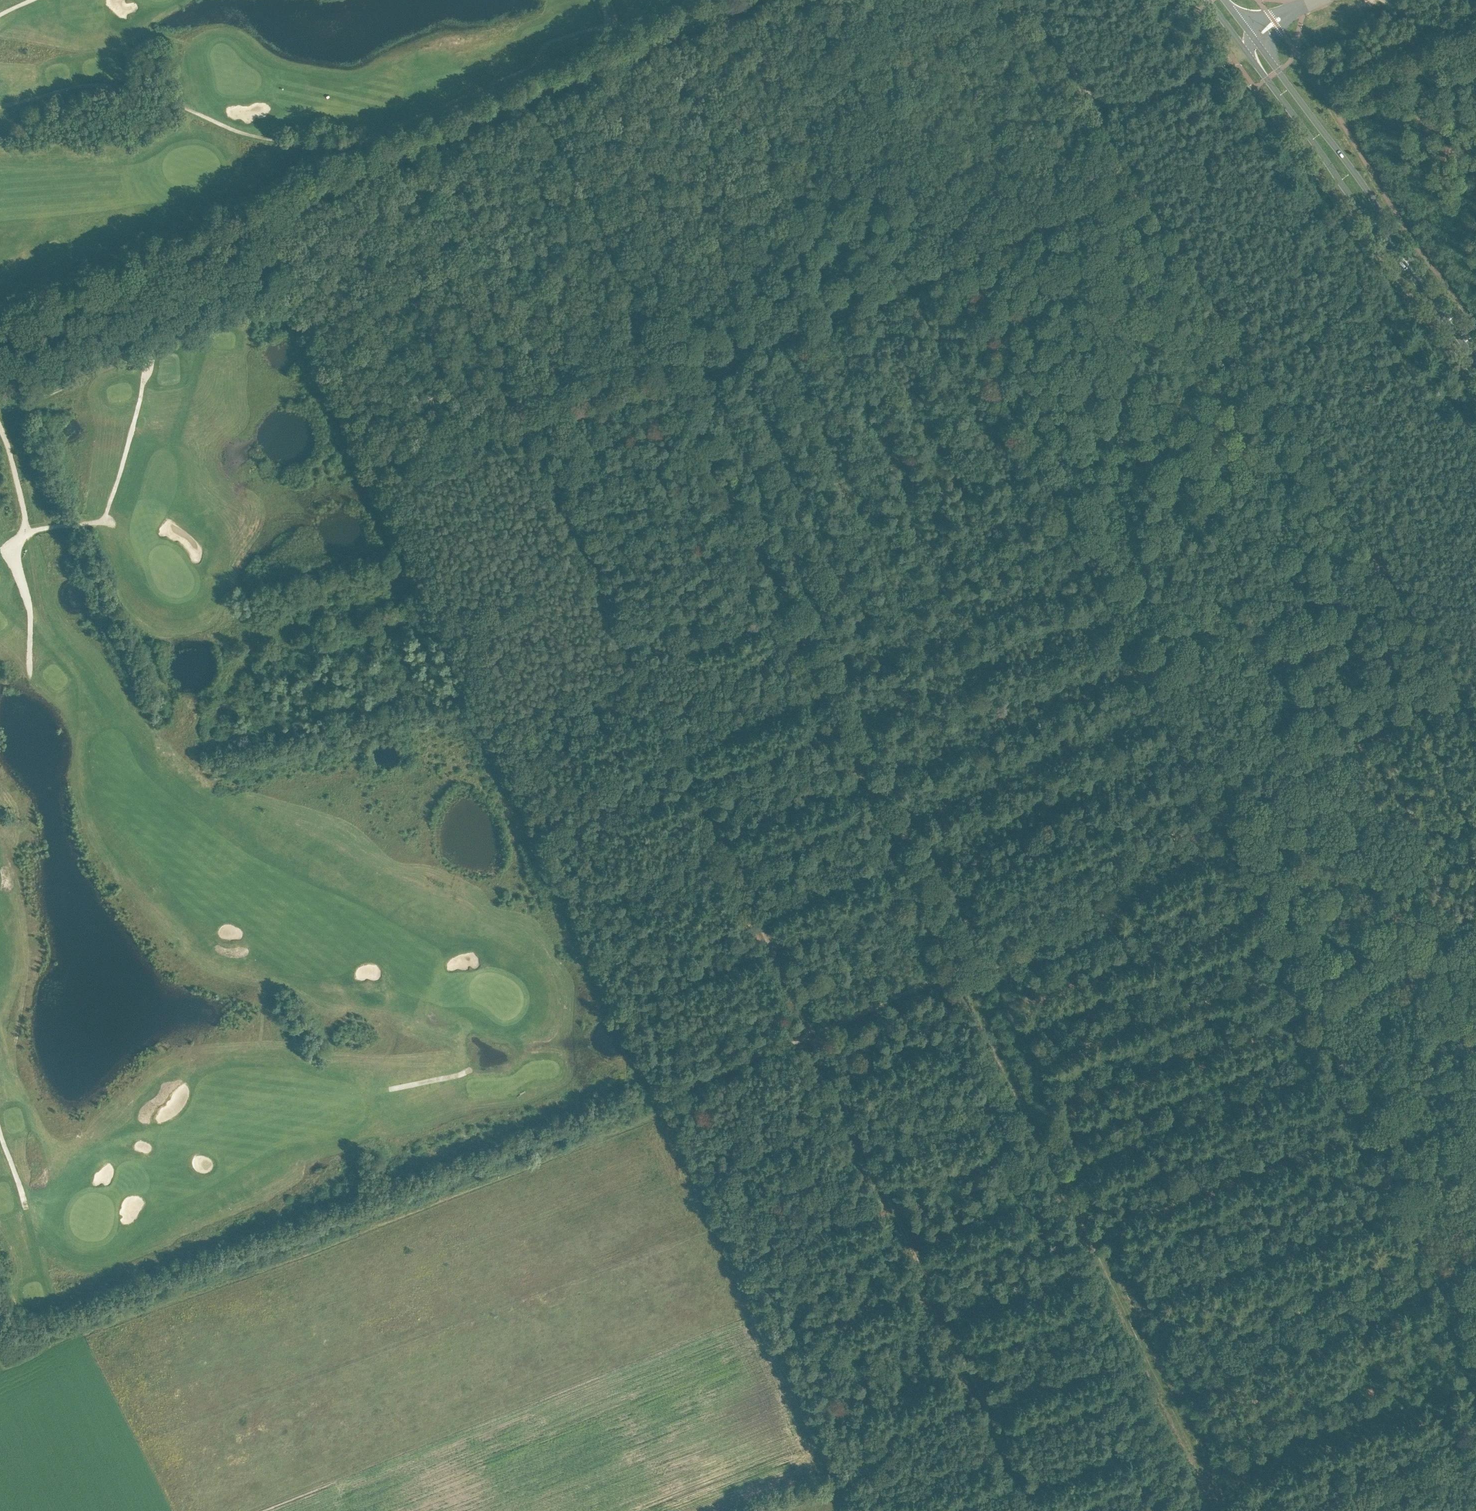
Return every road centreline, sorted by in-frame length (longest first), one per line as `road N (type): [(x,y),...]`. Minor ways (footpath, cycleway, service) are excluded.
road 1 (track): [(0,425),(24,506),(17,568),(30,610),(30,668),(71,721),(94,840),(140,904),(207,967),(289,987),(327,1014),(379,1016),(392,1031),(390,1051),(378,1059),(304,1057),(252,1045),(211,1051),(171,1067),(91,1138),(69,1146),(54,1140),(15,1065),(27,951),(19,886),(0,832)]
road 2 (track): [(600,0),(610,24),(558,39),(528,67),(344,146),(243,133),(102,85),(0,107)]
road 3 (track): [(1149,185),(1459,672)]
road 4 (track): [(1015,1466),(810,1030)]
road 5 (secondary): [(1243,49),(1410,267)]
road 6 (secondary): [(1410,267),(1353,170),(1259,44)]
road 7 (track): [(0,422),(151,351)]

